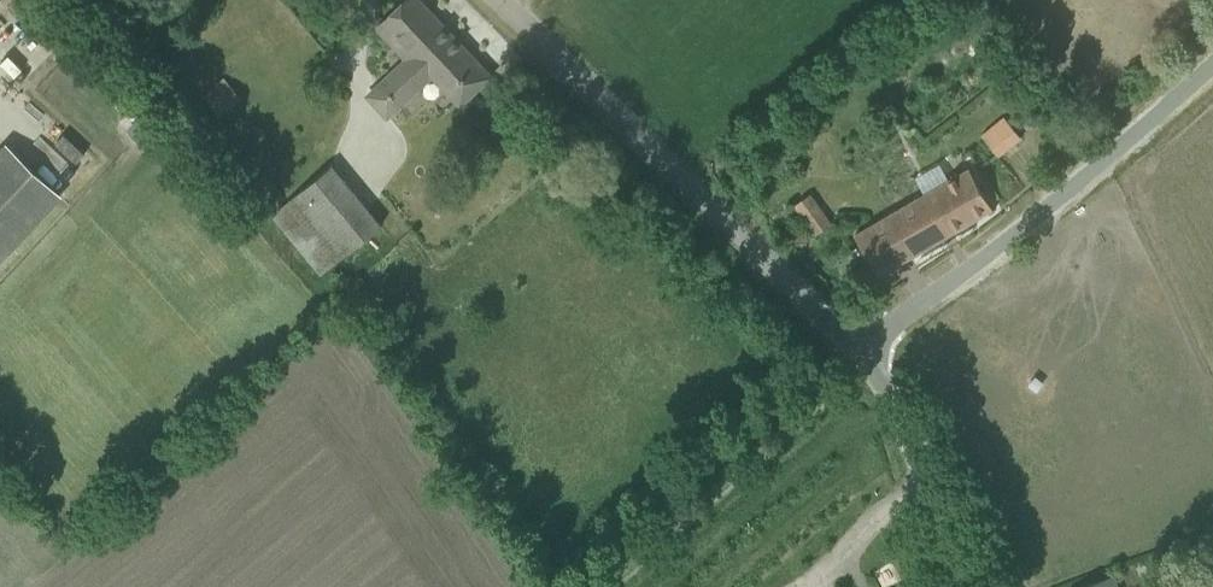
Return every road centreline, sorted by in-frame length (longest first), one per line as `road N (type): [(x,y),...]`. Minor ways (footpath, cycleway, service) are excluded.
road 1 (unclassified): [(860,346),(503,0)]
road 2 (unclassified): [(860,346),(1058,201),(1212,63)]
road 3 (unclassified): [(968,586),(946,510),(860,346)]

